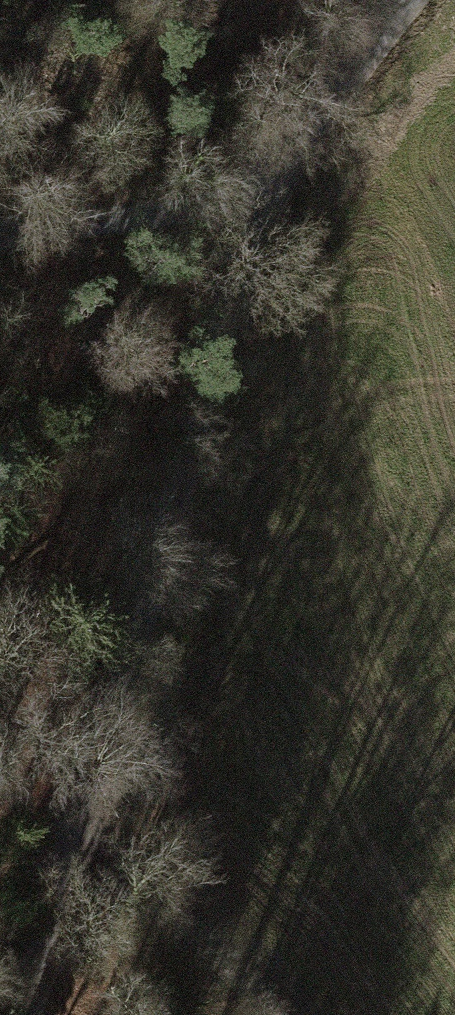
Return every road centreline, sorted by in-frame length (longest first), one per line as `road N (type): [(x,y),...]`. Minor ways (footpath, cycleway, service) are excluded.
road 1 (track): [(246,196),(150,530),(40,813)]
road 2 (track): [(40,813),(250,954),(288,1014)]
road 3 (unclassified): [(406,0),(246,196)]
road 4 (track): [(246,196),(0,215)]
road 5 (track): [(40,813),(11,1014)]

